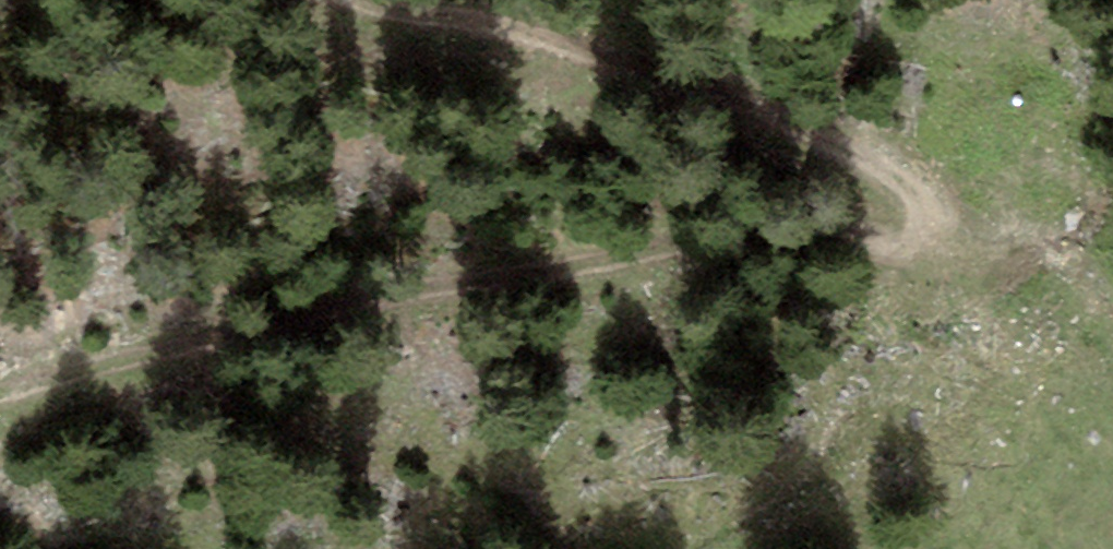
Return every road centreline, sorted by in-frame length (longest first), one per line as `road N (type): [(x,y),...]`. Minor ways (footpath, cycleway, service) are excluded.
road 1 (track): [(0,393),(246,333),(786,232),(885,248),(926,237)]
road 2 (track): [(926,237),(929,192),(880,158),(748,116),(539,28),(419,0)]

